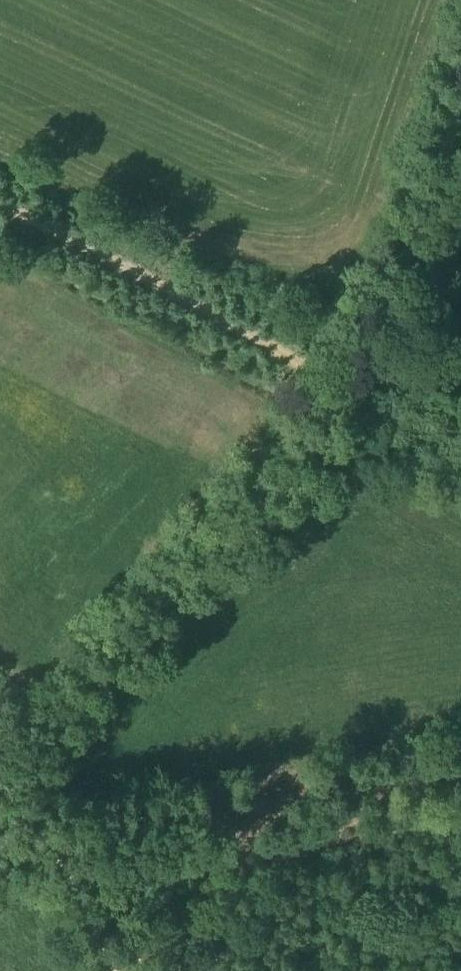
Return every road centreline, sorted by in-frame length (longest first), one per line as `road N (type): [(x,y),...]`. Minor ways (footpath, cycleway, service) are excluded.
road 1 (track): [(347,386),(11,763)]
road 2 (track): [(0,839),(460,773)]
road 3 (track): [(347,386),(0,203)]
road 4 (track): [(460,112),(347,386)]
road 5 (track): [(11,763),(117,970)]
road 6 (track): [(460,447),(347,386)]

